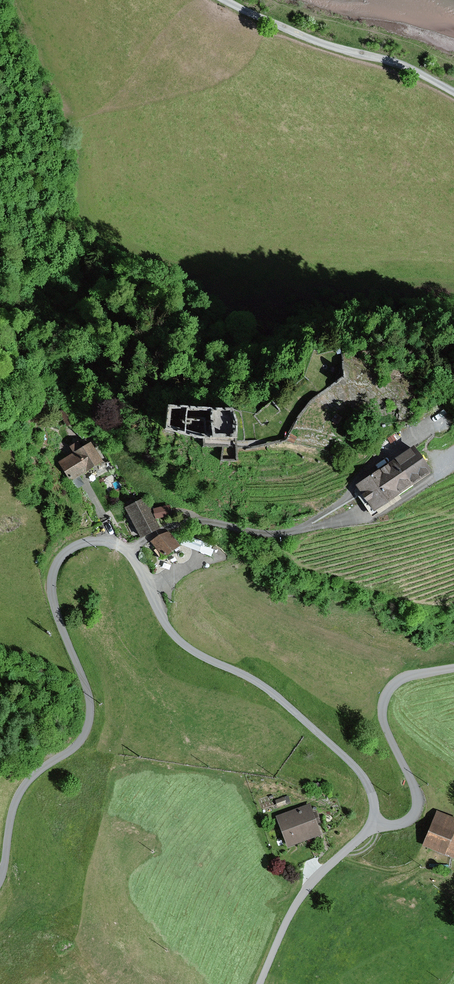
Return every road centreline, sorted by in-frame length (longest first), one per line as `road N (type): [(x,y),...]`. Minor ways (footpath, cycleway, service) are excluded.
road 1 (unclassified): [(132,553),(93,542),(62,556),(52,576),(91,703),(88,729),(13,804),(0,883)]
road 2 (residential): [(375,823),(368,784),(354,764),(274,693),(183,644),(132,553)]
road 3 (track): [(453,96),(224,0)]
road 4 (residential): [(453,669),(399,679),(384,698),(383,718),(419,807),(399,825),(375,823)]
road 5 (residential): [(375,823),(299,901),(260,983)]
road 6 (residential): [(132,553),(179,524),(300,530)]

